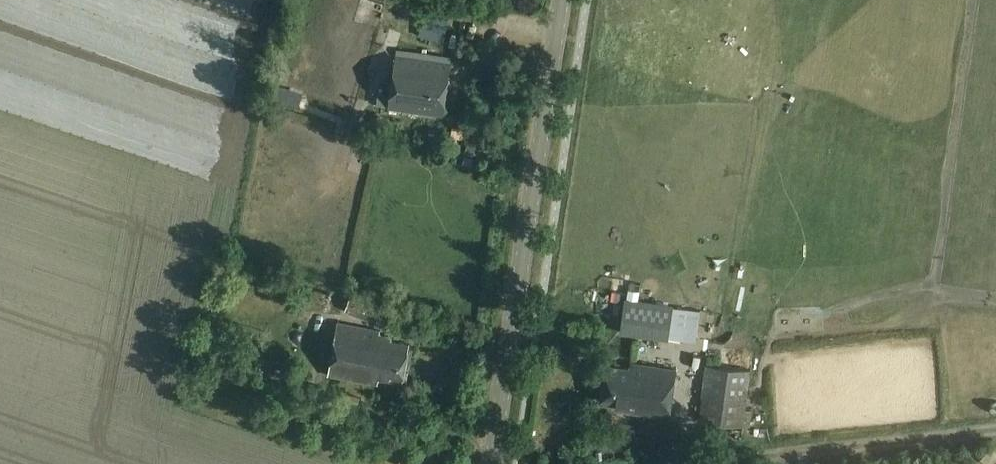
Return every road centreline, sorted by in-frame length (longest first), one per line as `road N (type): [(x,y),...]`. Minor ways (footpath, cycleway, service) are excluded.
road 1 (tertiary): [(490,463),(561,0)]
road 2 (track): [(704,463),(995,430)]

